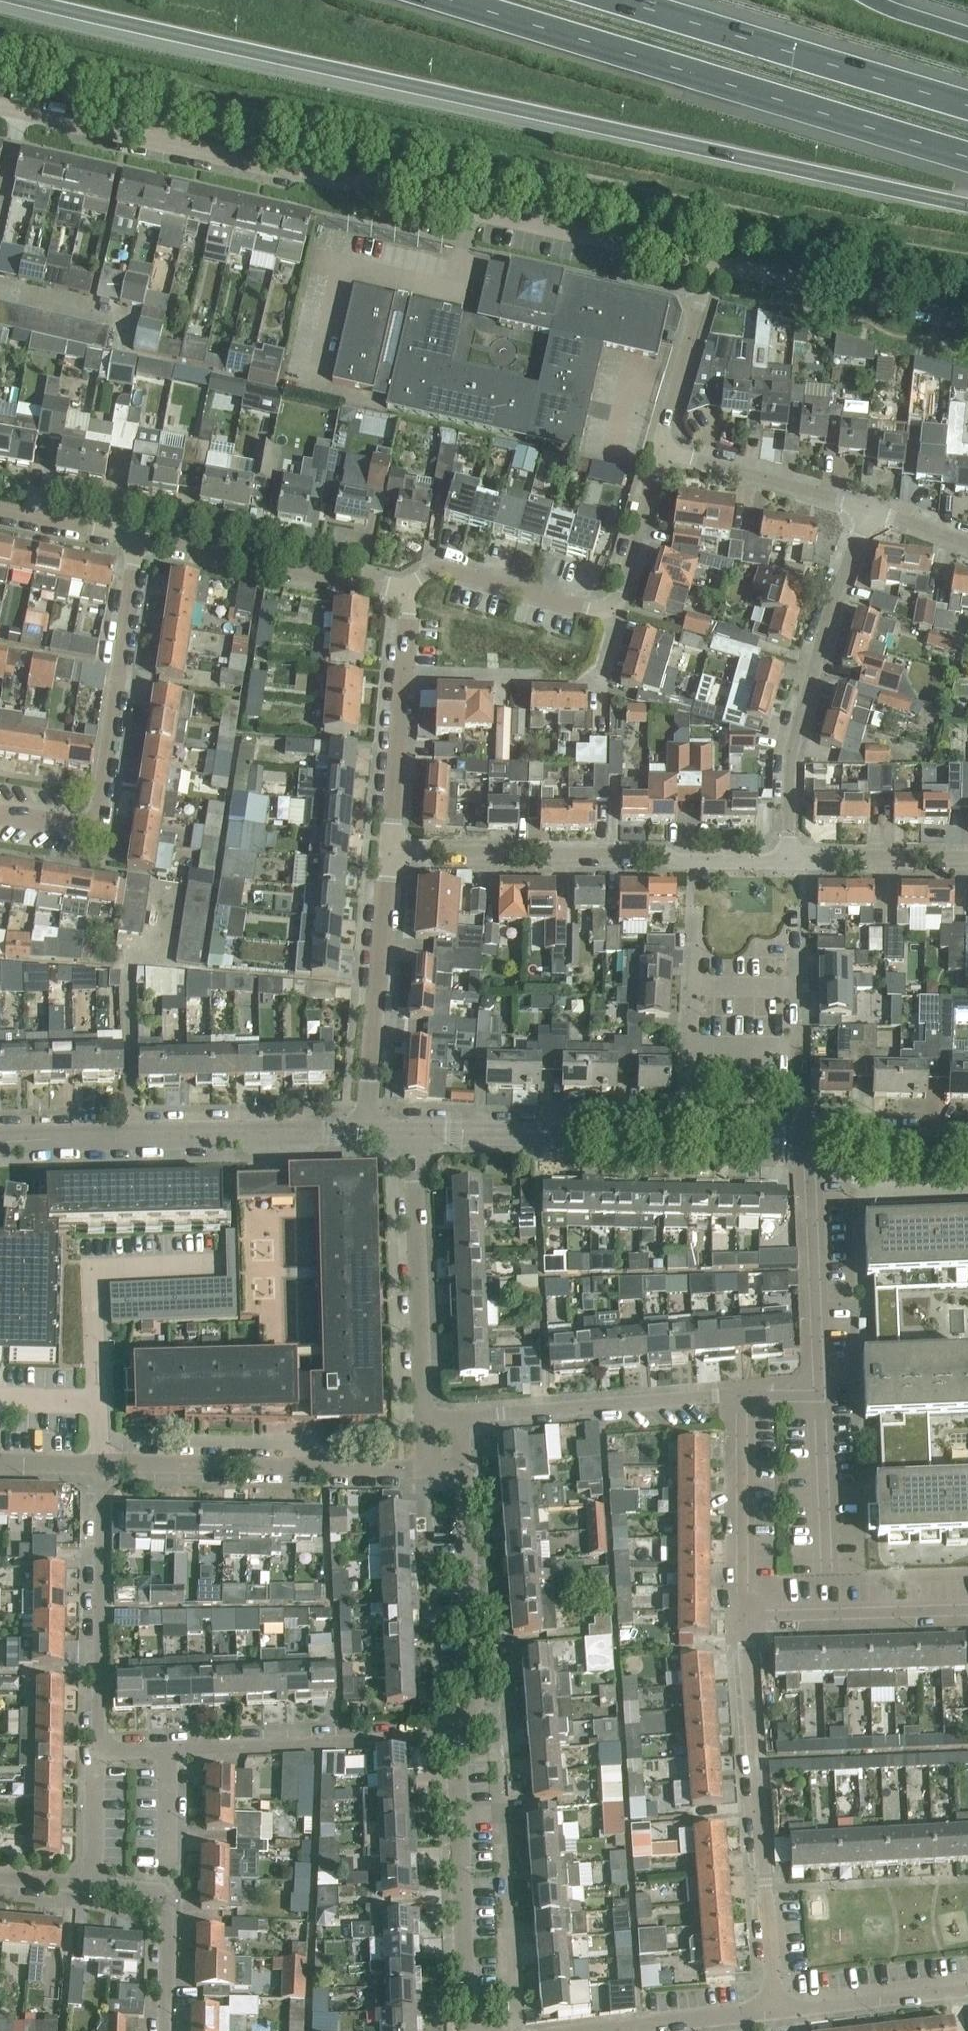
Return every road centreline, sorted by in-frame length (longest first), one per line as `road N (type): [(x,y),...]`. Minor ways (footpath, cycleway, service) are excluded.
road 1 (motorway): [(37,0),(967,204)]
road 2 (residential): [(709,268),(688,257),(0,106)]
road 3 (motorway): [(448,0),(967,156)]
road 4 (residential): [(390,851),(789,858)]
road 5 (residential): [(747,1617),(775,2009)]
road 6 (residential): [(139,538),(93,821),(80,826),(0,812)]
road 7 (unclassified): [(0,1140),(367,1133)]
road 8 (residential): [(870,510),(835,596),(791,752),(789,858)]
road 9 (motorway): [(967,103),(626,0)]
road 10 (residential): [(169,1748),(102,1746),(103,1462)]
road 11 (residential): [(426,1468),(103,1462)]
road 12 (residential): [(470,2030),(457,1735)]
road 13 (residential): [(457,1735),(169,1748)]
road 14 (residential): [(423,1419),(415,1132)]
road 15 (residential): [(460,1416),(745,1395)]
road 16 (residential): [(367,1133),(390,851)]
road 17 (residential): [(409,589),(139,538)]
road 18 (unclassified): [(415,1132),(688,1136)]
road 19 (residential): [(457,1735),(474,1696),(463,1467)]
road 20 (residential): [(967,323),(742,267),(709,268)]
road 21 (residential): [(390,851),(409,589)]
road 22 (residential): [(822,1392),(806,1137)]
road 23 (residential): [(747,1617),(745,1395)]
road 24 (residential): [(967,1611),(747,1617)]
road 25 (residential): [(870,510),(661,449)]
road 26 (residential): [(616,617),(456,572),(409,589)]
road 27 (residential): [(93,1885),(163,1895),(165,2030)]
road 28 (residential): [(581,2030),(775,2009)]
road 29 (residential): [(775,2009),(967,1988)]
road 30 (residential): [(661,449),(709,268)]
road 31 (residential): [(789,858),(967,857)]
road 32 (residential): [(830,1569),(822,1392)]
road 33 (residential): [(616,617),(661,449)]
road 34 (unclassified): [(806,1137),(967,1141)]
road 35 (residential): [(806,1137),(796,1110),(795,985)]
road 36 (residential): [(694,985),(688,1136)]
road 37 (residential): [(0,513),(139,538)]
road 38 (residential): [(169,1748),(168,1871)]

